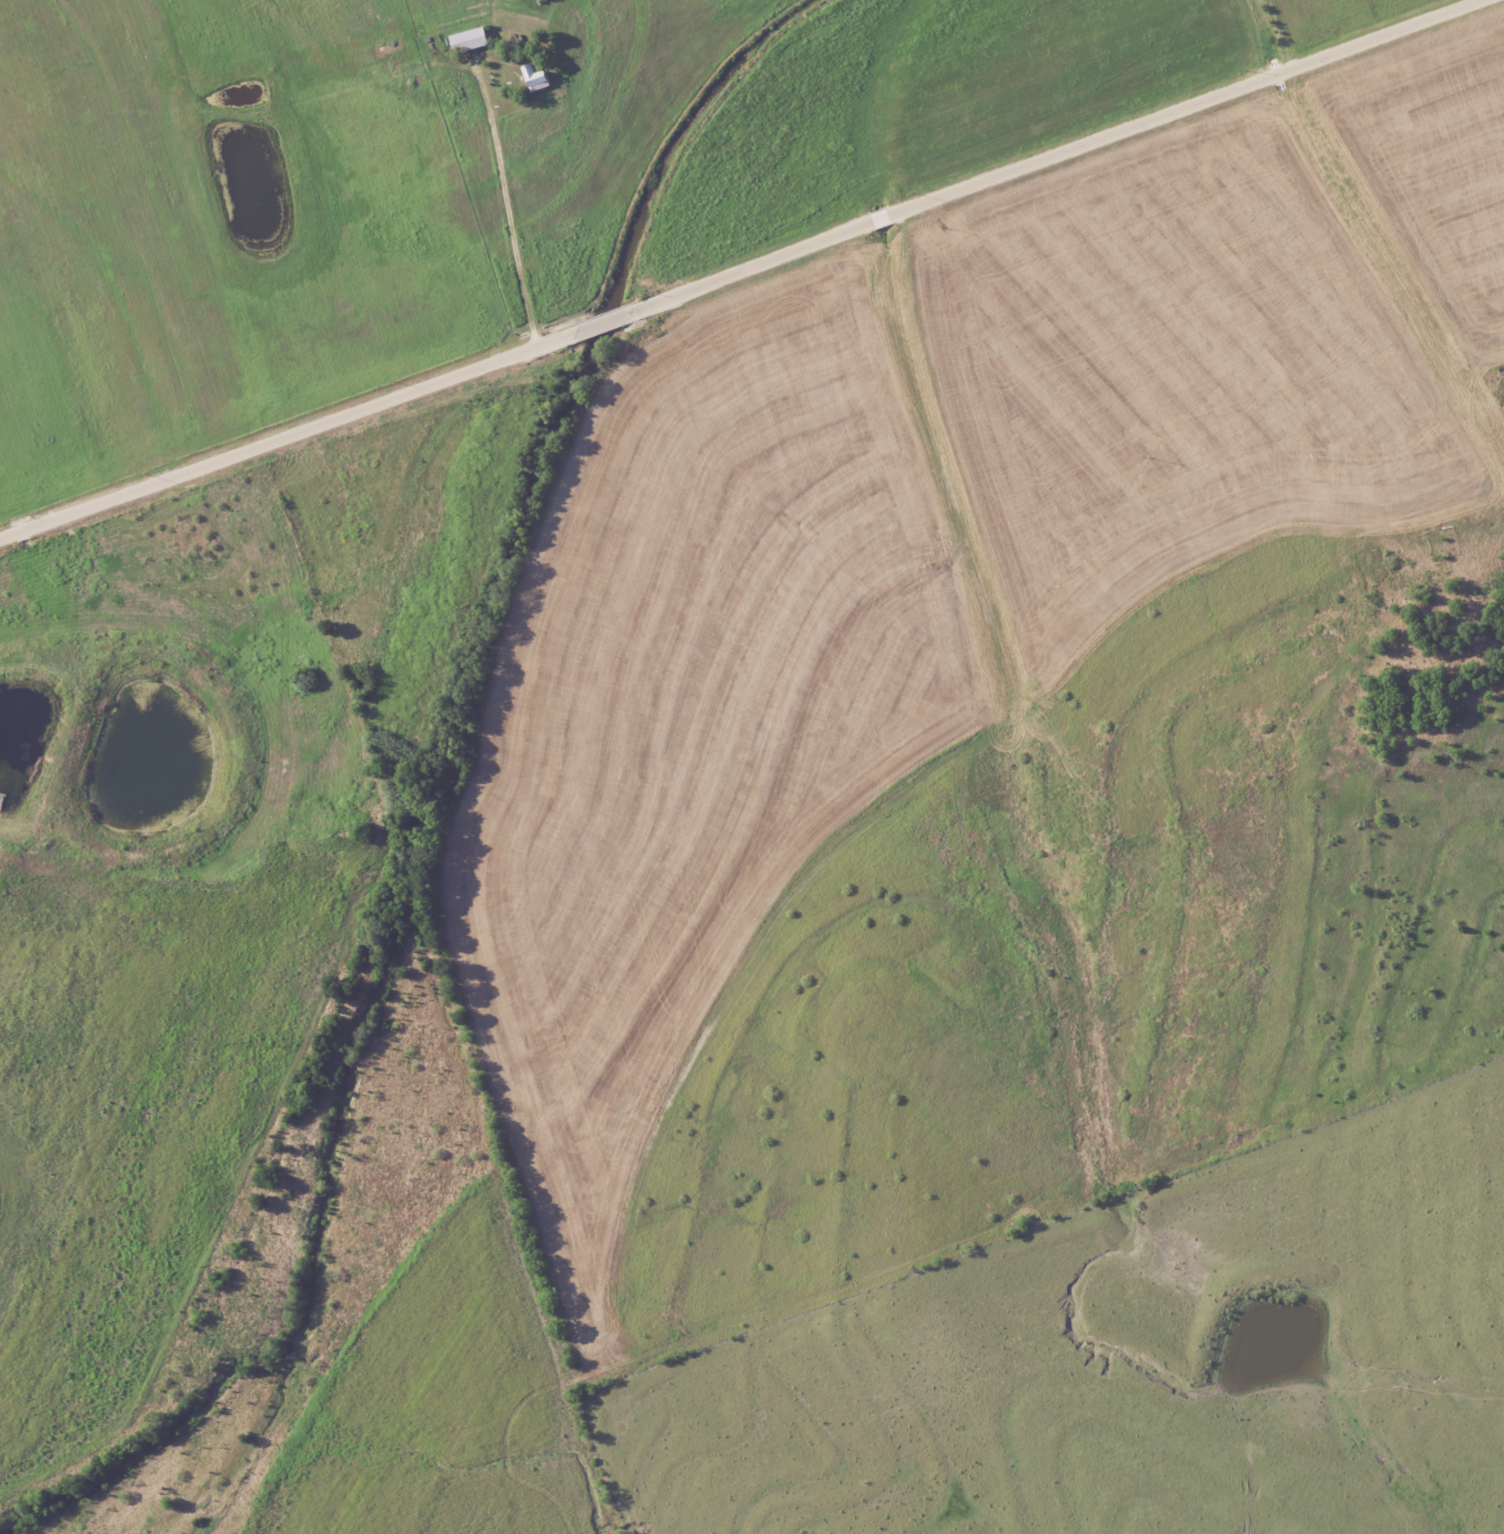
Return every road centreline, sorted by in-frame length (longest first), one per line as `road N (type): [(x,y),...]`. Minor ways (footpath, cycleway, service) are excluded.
road 1 (residential): [(0,538),(1481,0)]

